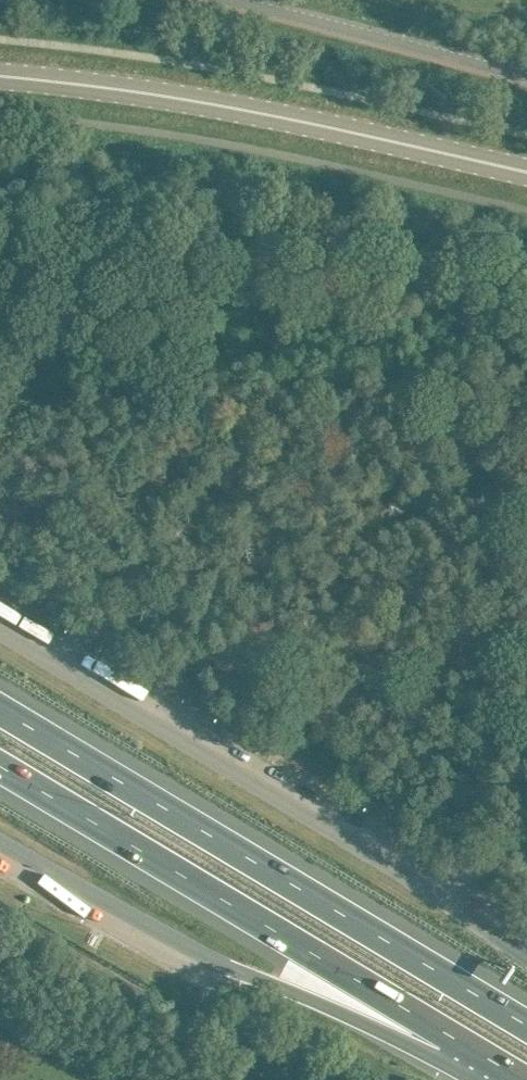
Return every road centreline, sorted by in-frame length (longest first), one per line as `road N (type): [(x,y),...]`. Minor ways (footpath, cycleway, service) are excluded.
road 1 (motorway): [(526,1025),(0,709)]
road 2 (tertiary): [(526,171),(194,98),(0,75)]
road 3 (motorway): [(0,766),(448,1035)]
road 4 (unclassified): [(526,77),(221,0)]
road 5 (track): [(262,1079),(0,926)]
road 6 (motorway): [(245,974),(448,1035)]

